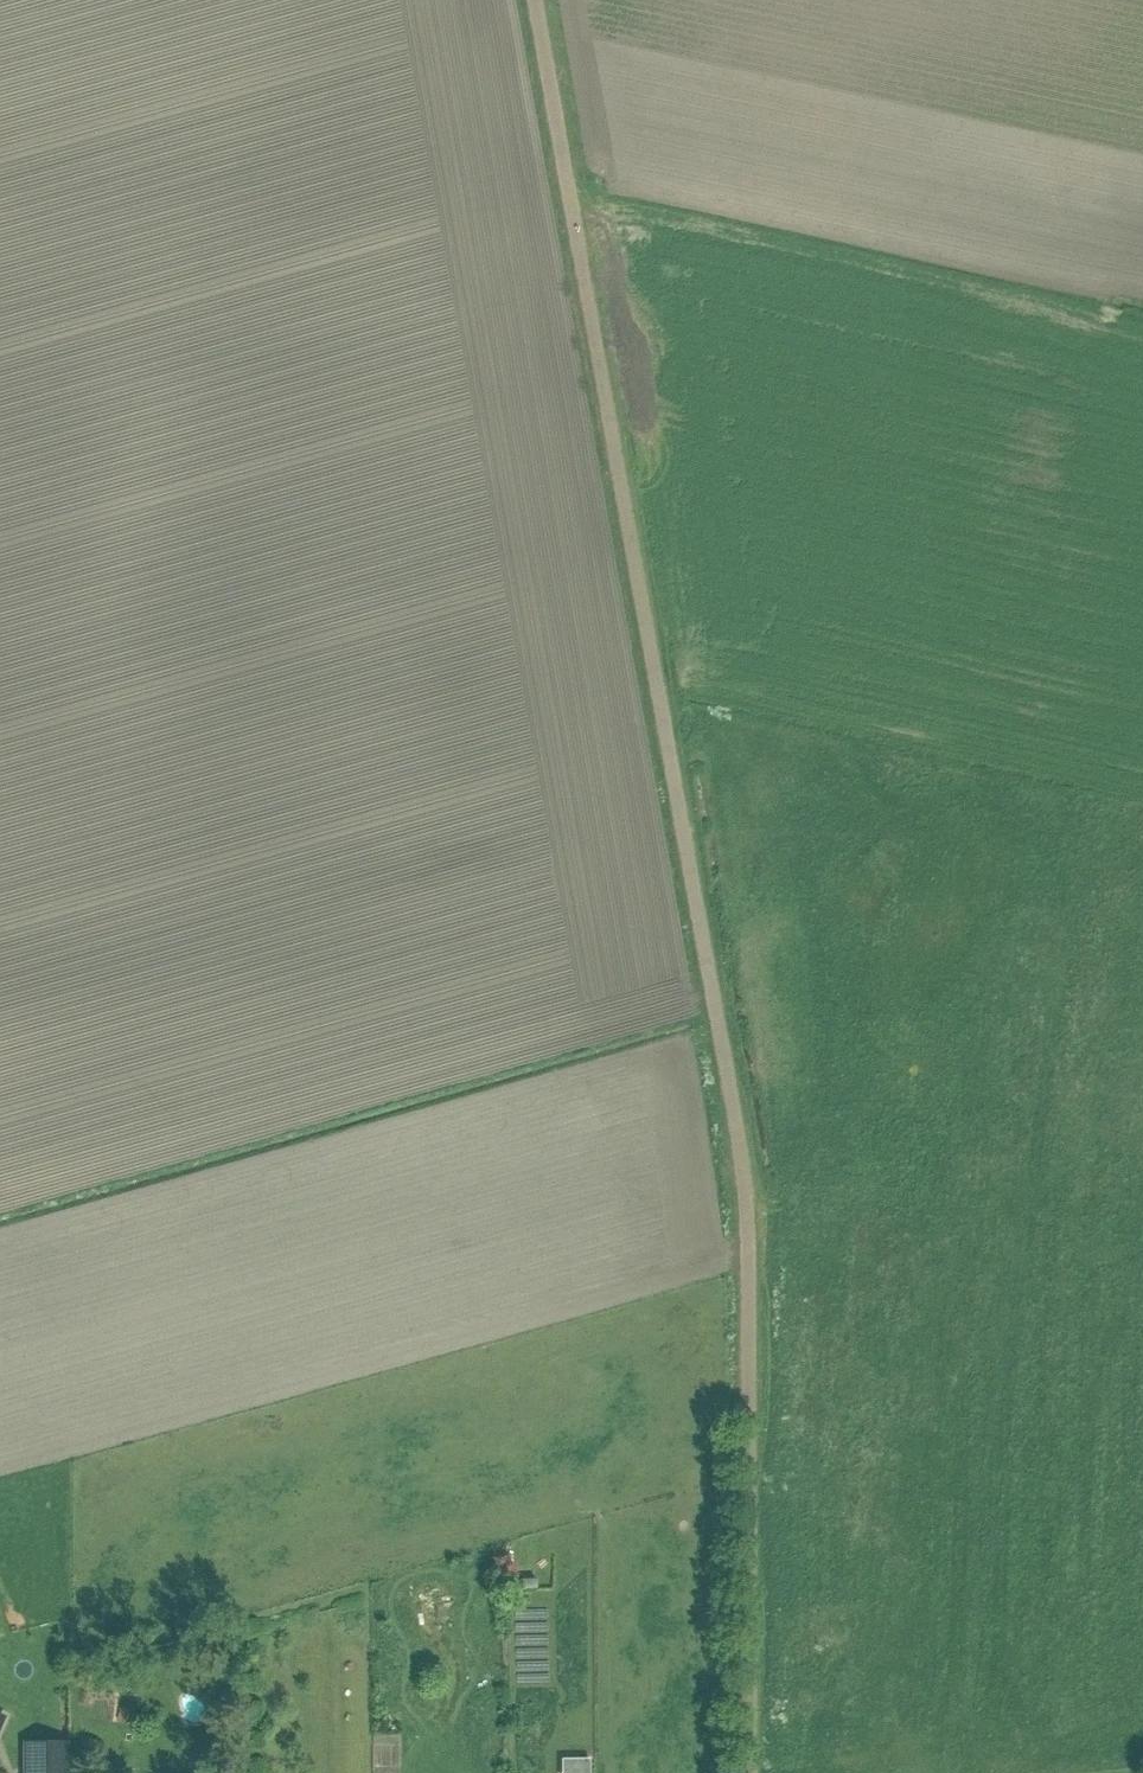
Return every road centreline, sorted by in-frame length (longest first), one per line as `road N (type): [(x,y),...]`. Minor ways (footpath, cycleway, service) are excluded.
road 1 (unclassified): [(749,1772),(748,1203),(535,0)]

